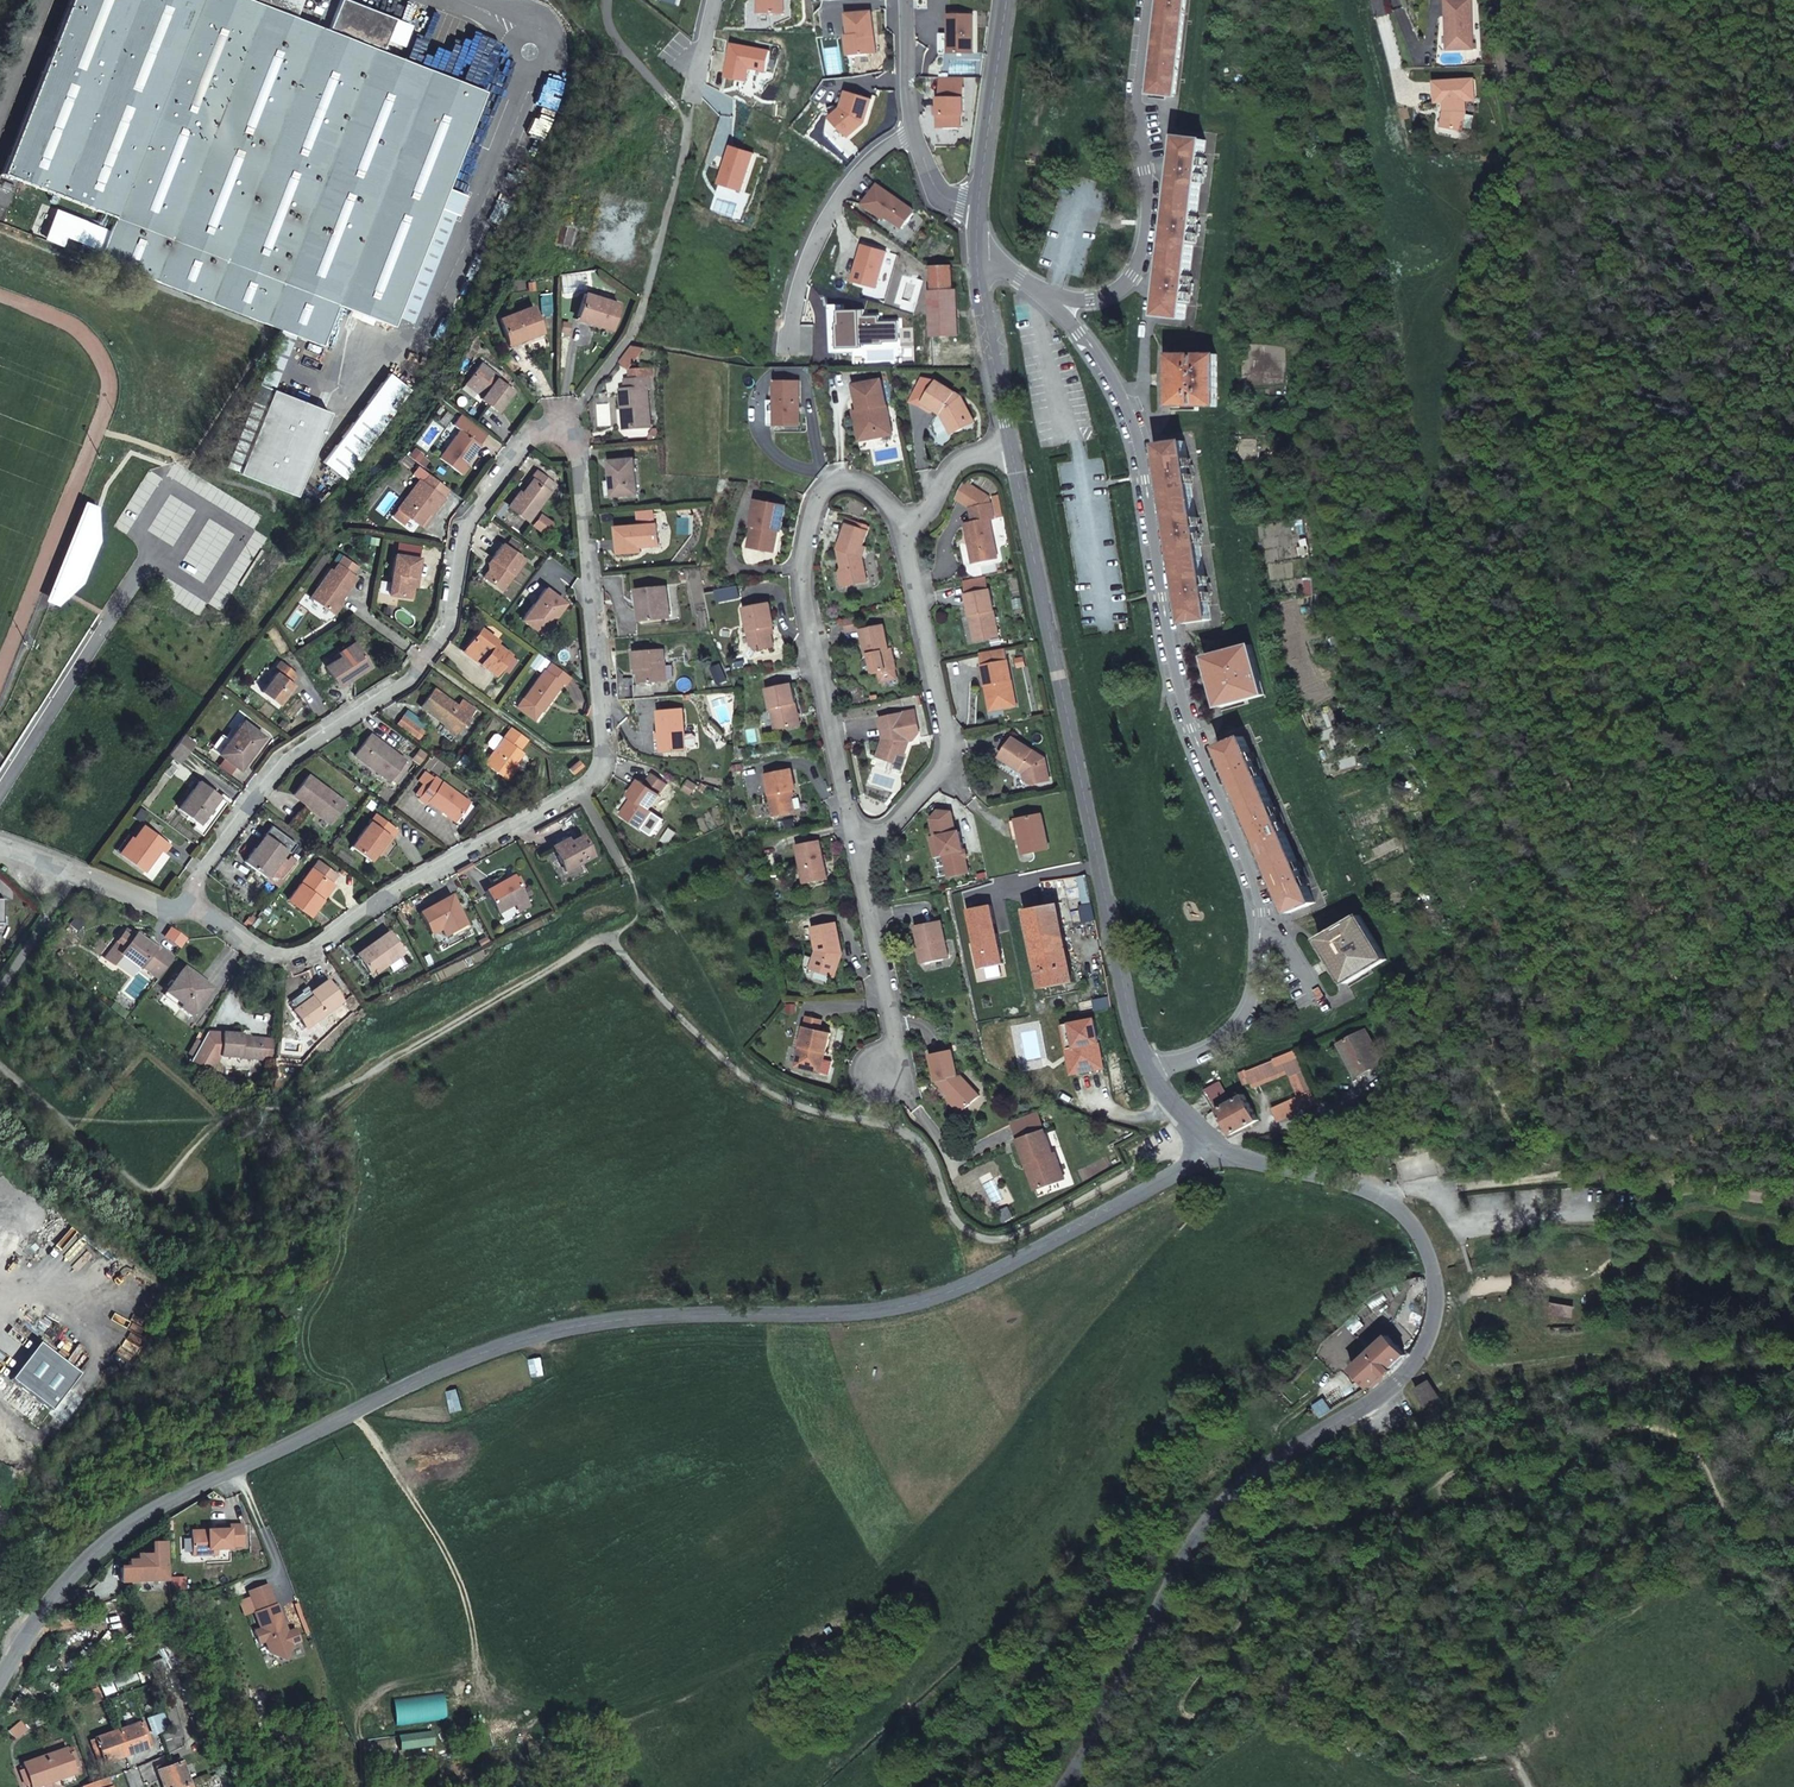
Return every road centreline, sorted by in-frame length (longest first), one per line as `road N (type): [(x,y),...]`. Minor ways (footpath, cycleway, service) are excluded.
road 1 (tertiary): [(1206,1136),(1141,1203),(990,1279),(835,1317),(665,1316),(546,1330),(349,1414),(182,1497),(54,1597),(0,1687)]
road 2 (track): [(1531,1786),(1495,1743),(1448,1752),(1336,1686),(1315,1682),(1225,1701),(1190,1719),(1181,1713),(1193,1672),(1245,1618),(1263,1541),(1410,1494),(1493,1494),(1619,1432),(1645,1428),(1693,1449),(1746,1530),(1772,1541),(1793,1533)]
road 3 (secondary): [(1206,1136),(1222,1152),(1378,1187),(1415,1221),(1436,1264),(1433,1329),(1391,1391),(1242,1481),(1205,1525),(1066,1786)]
road 4 (residential): [(194,909),(261,954),(283,960),(310,954),(387,898),(579,793),(599,764),(602,735),(575,413)]
road 5 (residential): [(1050,298),(1121,393),(1139,440),(1181,693),(1254,876),(1260,932)]
road 6 (residential): [(194,909),(201,866),(281,759),(407,680),(447,623),(464,521),(530,435),(575,413)]
road 7 (secondary): [(1011,446),(1139,1051),(1151,1071)]
road 8 (residential): [(856,827),(804,573),(820,494),(837,481),(864,480),(906,527)]
road 9 (track): [(1793,1205),(1700,1185),(1378,1187)]
road 10 (residential): [(1050,298),(1091,300),(1113,292),(1133,276),(1147,240),(1134,107),(1147,0)]
road 11 (residential): [(906,527),(948,735),(940,772),(879,838),(856,827)]
road 12 (residential): [(856,827),(908,1097)]
road 13 (residential): [(789,352),(800,276),(833,206),(866,164),(914,133)]
road 14 (secondary): [(1009,0),(980,224)]
road 15 (secondary): [(981,245),(984,310),(1011,446)]
road 16 (residential): [(0,847),(194,909)]
road 17 (residential): [(1260,932),(1249,1005),(1232,1035),(1151,1071)]
road 18 (residential): [(1011,446),(969,456),(925,518),(906,527)]
road 19 (residential): [(914,133),(901,62),(901,0)]

